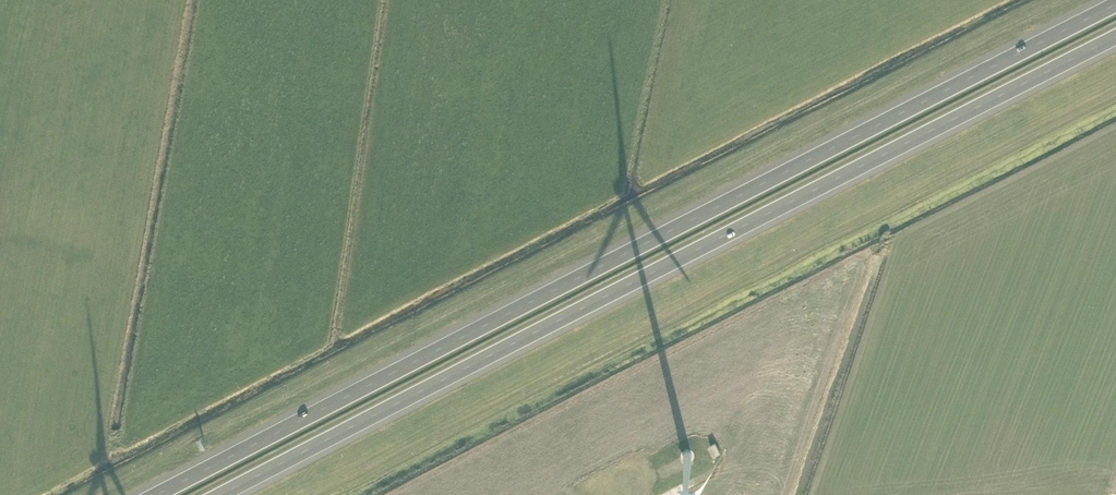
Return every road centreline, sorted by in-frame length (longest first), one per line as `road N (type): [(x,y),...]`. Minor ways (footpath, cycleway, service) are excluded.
road 1 (motorway): [(1114,0),(145,494)]
road 2 (motorway): [(209,494),(1115,34)]

